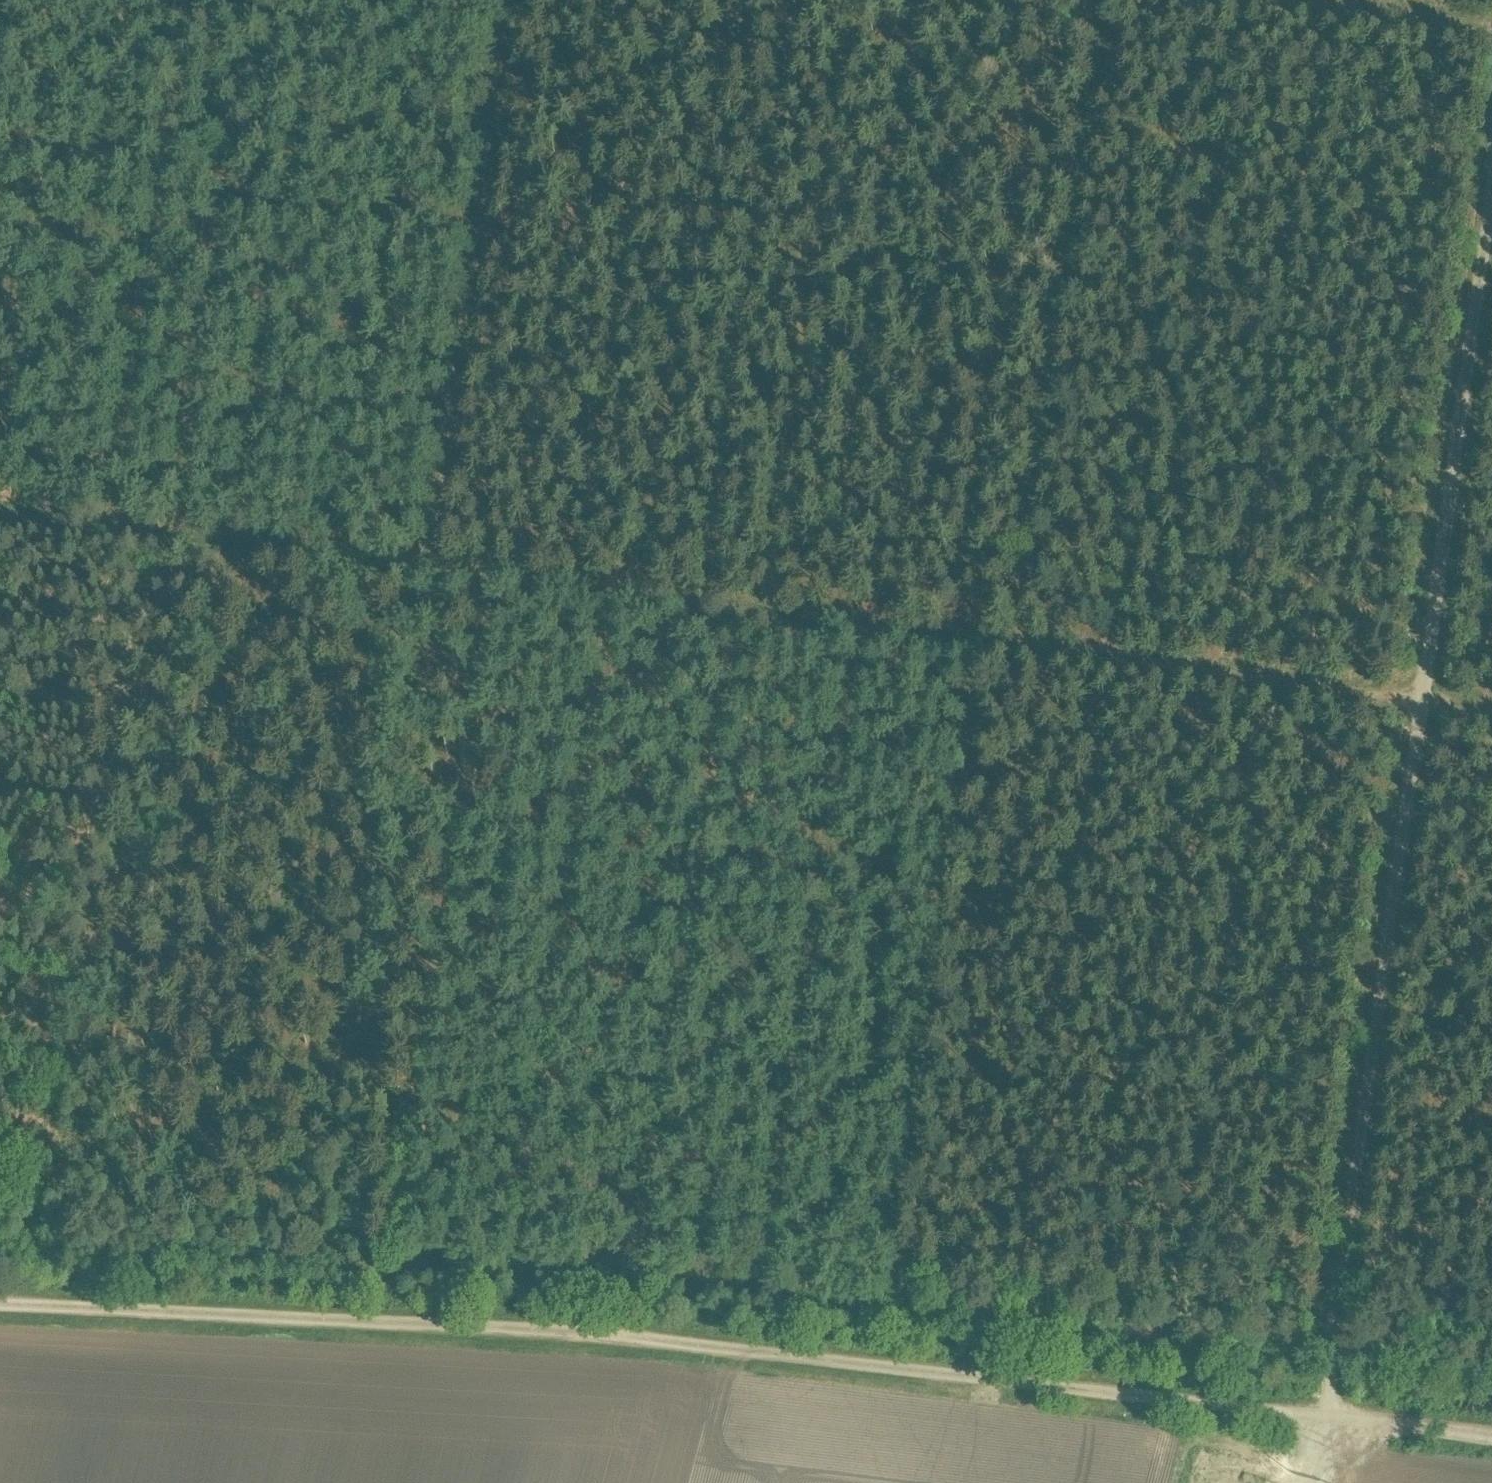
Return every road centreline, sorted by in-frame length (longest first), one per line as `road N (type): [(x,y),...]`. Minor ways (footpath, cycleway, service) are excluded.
road 1 (track): [(0,1311),(1328,1413),(1491,1433)]
road 2 (track): [(1328,1413),(1491,209)]

